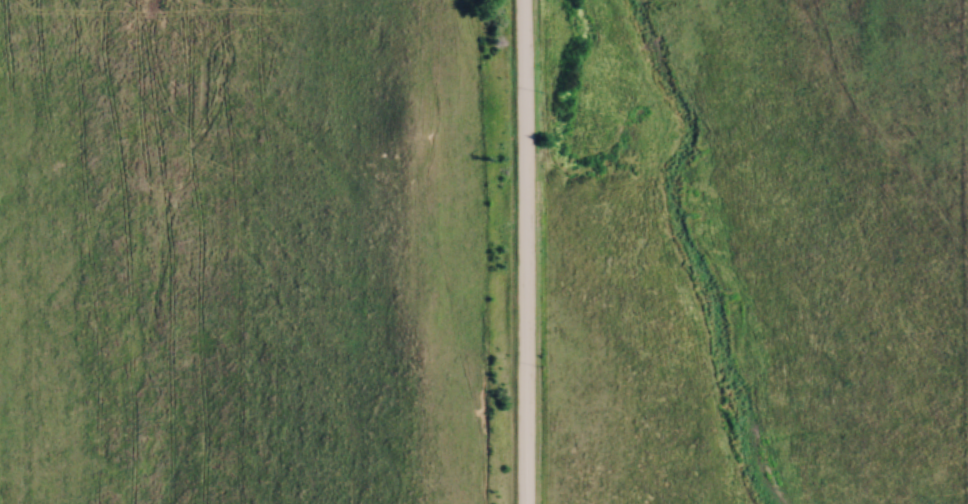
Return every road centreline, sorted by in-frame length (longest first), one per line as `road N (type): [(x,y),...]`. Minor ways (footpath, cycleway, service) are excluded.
road 1 (residential): [(529,503),(529,0)]

